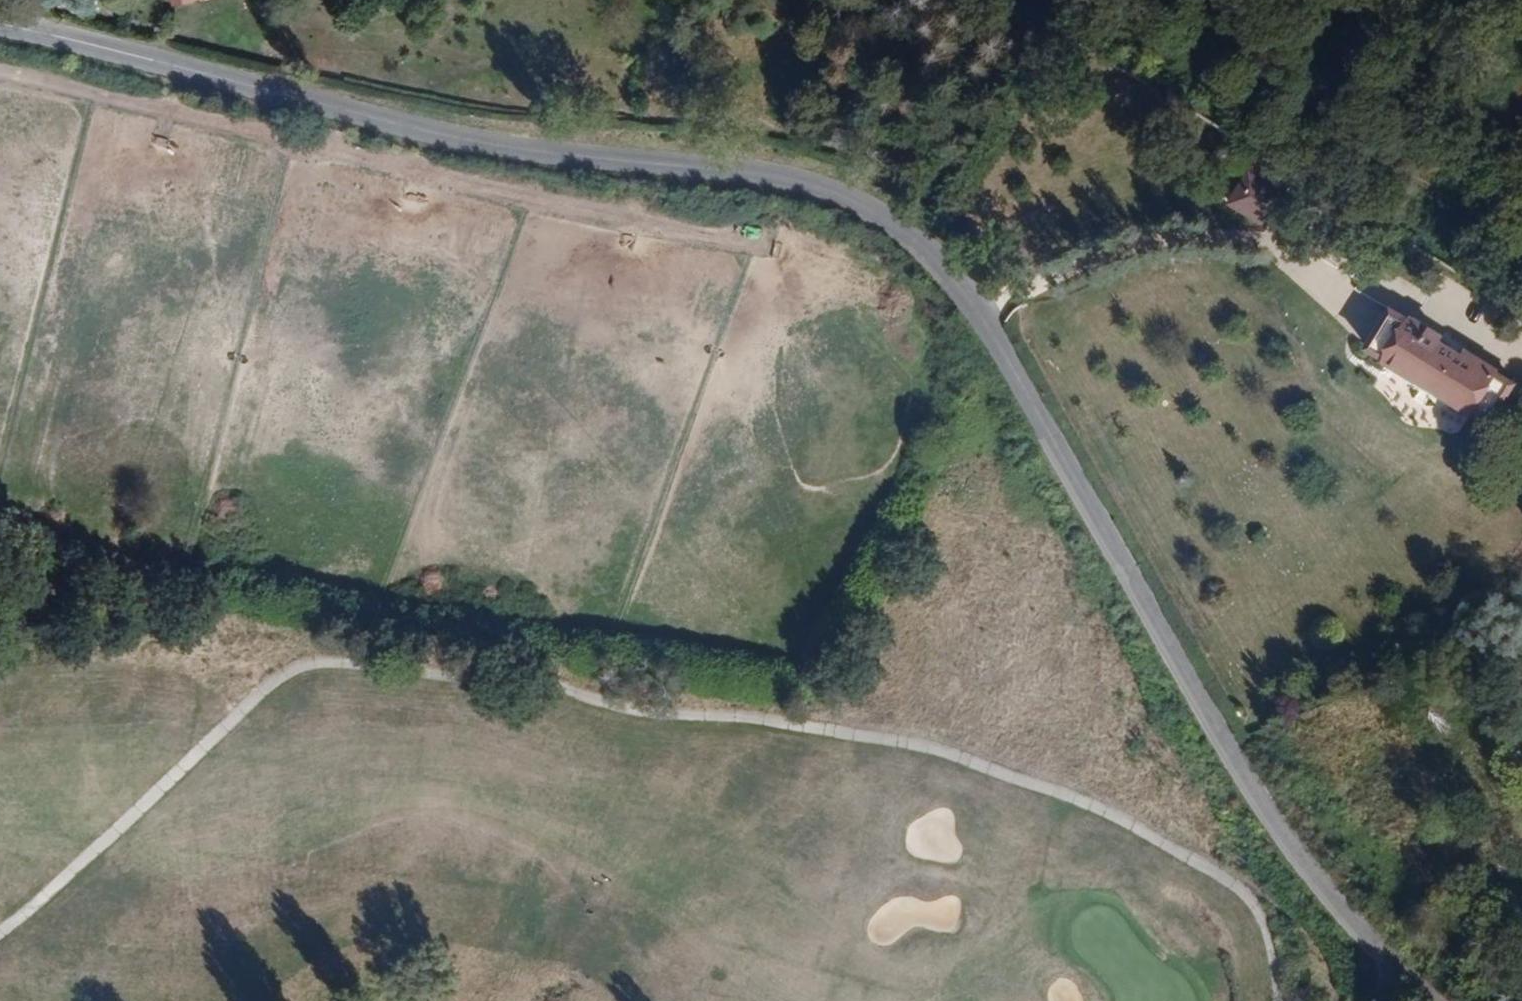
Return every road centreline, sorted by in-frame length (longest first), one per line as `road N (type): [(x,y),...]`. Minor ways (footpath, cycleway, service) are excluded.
road 1 (residential): [(1425,1000),(1327,900),(1239,778),(971,309),(925,253),(855,204),(780,178),(454,143),(0,26)]

